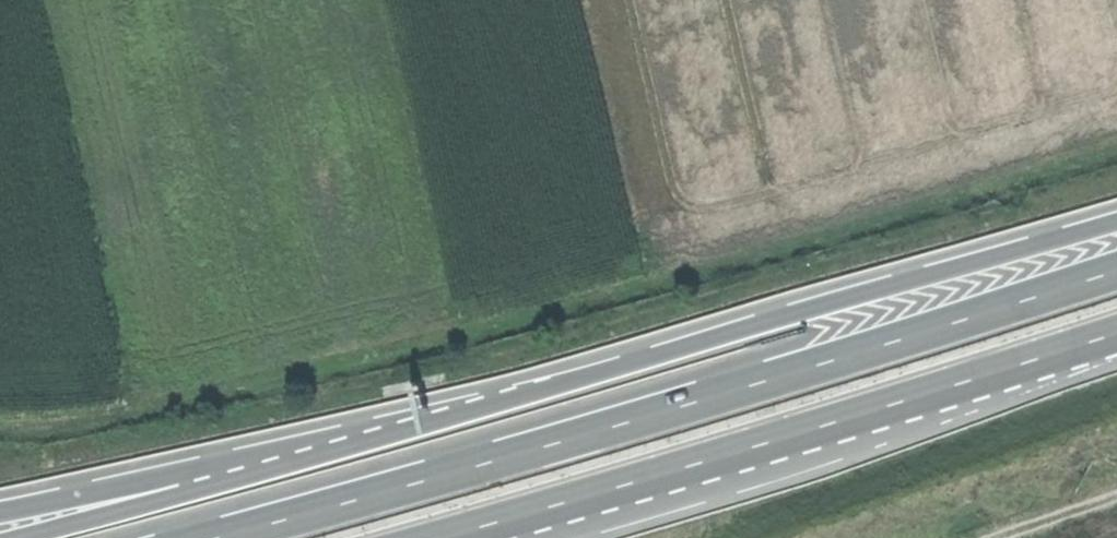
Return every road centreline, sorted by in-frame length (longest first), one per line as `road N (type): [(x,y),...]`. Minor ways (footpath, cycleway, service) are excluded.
road 1 (trunk): [(1116,270),(824,364),(221,537)]
road 2 (trunk): [(444,537),(1116,335)]
road 3 (trunk): [(1116,221),(462,414)]
road 4 (trunk): [(462,414),(0,510)]
road 5 (trunk): [(462,414),(28,537)]
road 6 (track): [(1000,537),(1116,499)]

